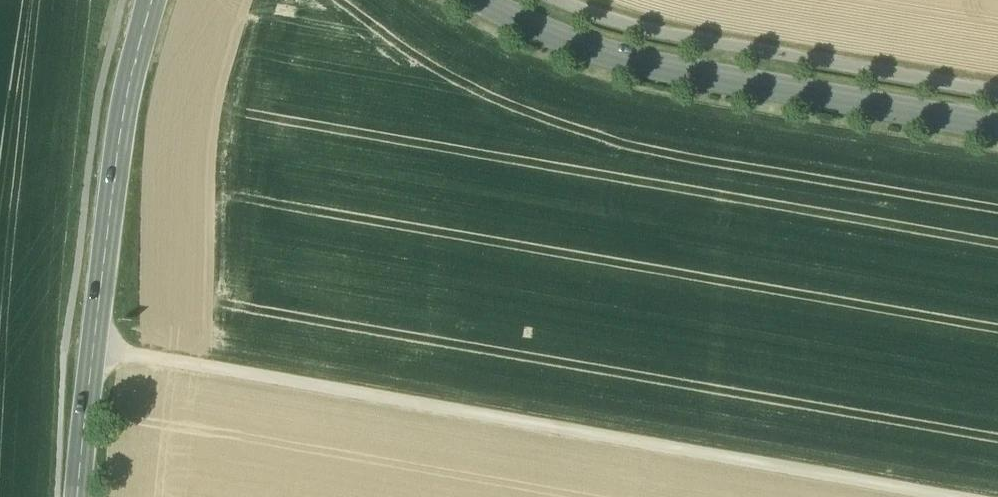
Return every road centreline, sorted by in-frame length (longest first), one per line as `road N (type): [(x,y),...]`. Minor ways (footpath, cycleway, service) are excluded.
road 1 (track): [(95,345),(947,496)]
road 2 (unclassified): [(480,0),(589,51),(997,129)]
road 3 (secondary): [(150,0),(126,105),(80,496)]

